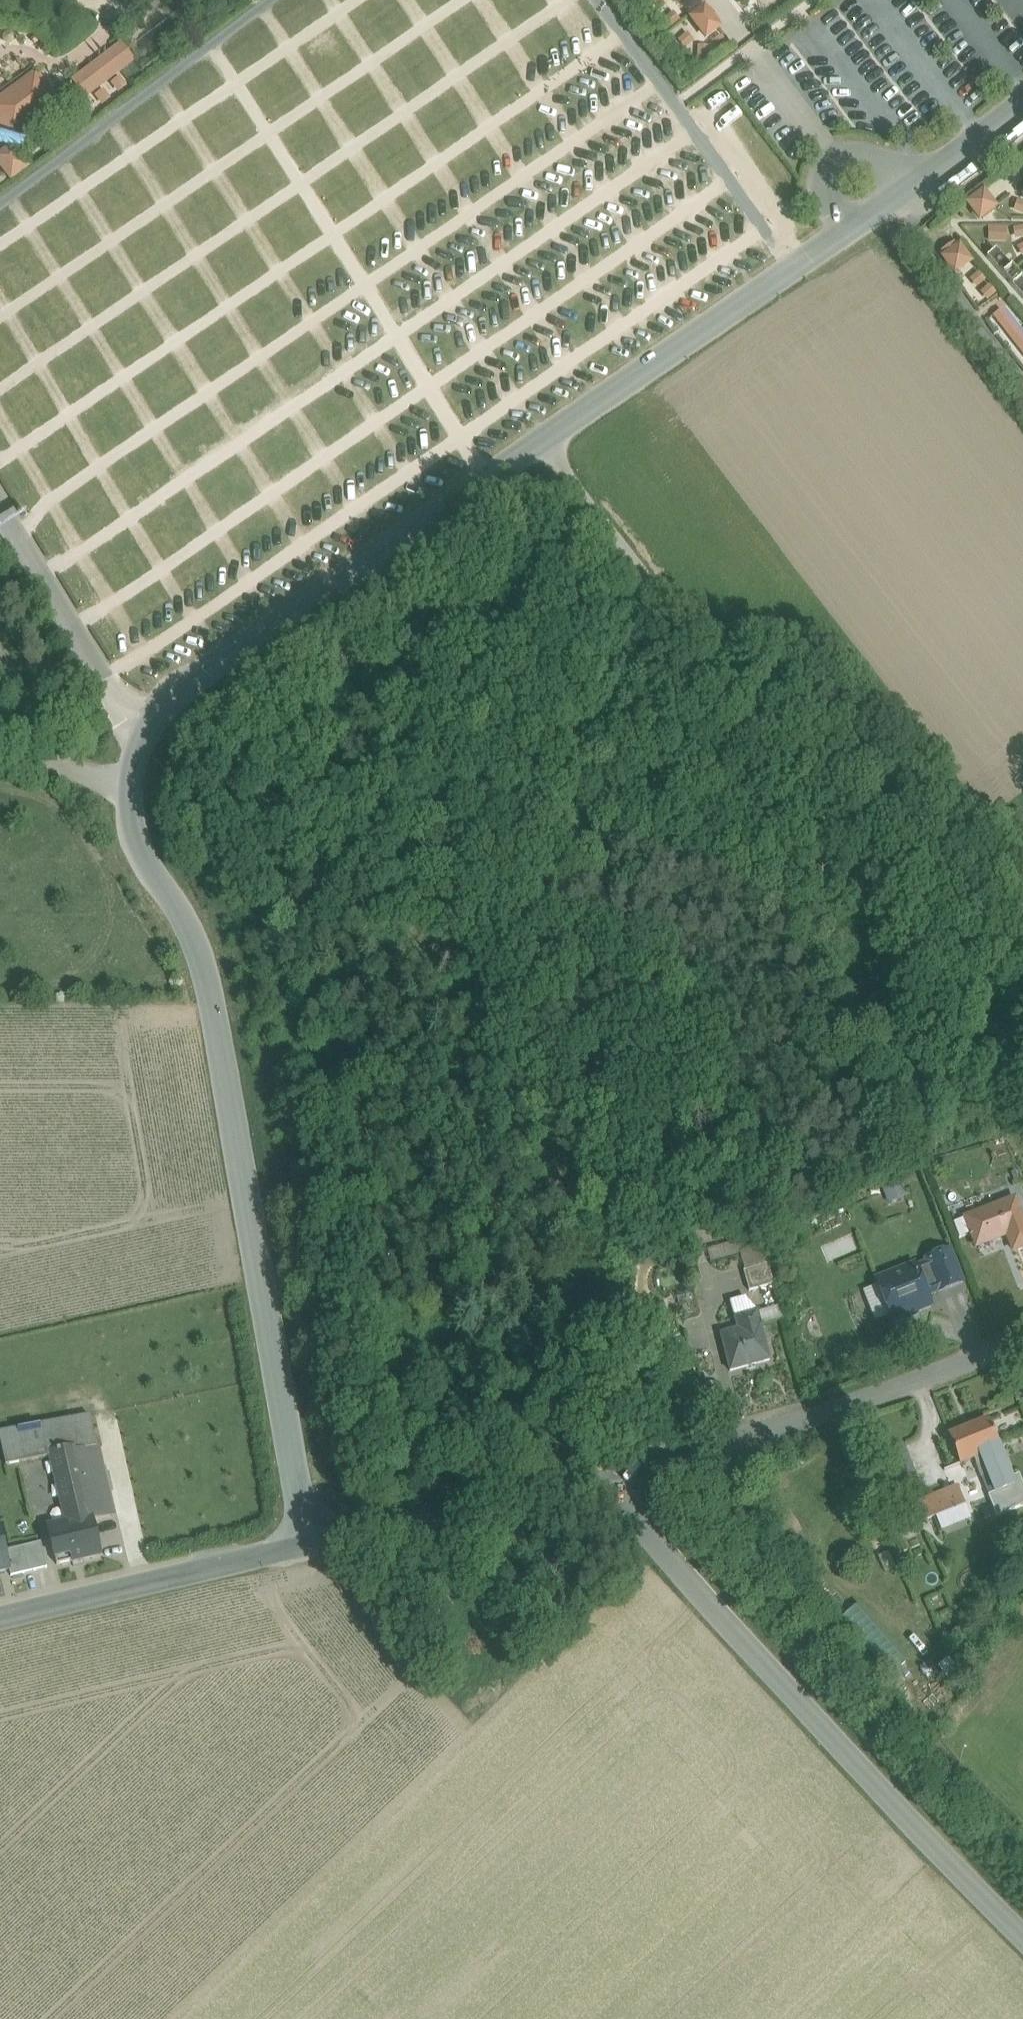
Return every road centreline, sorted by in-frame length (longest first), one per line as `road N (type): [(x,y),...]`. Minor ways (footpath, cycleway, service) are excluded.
road 1 (tertiary): [(133,773),(138,835),(212,976),(304,1506),(319,1530)]
road 2 (unclassified): [(1022,1036),(970,1014),(705,646),(543,441)]
road 3 (tertiary): [(611,1482),(667,1559),(1022,1937)]
road 4 (tertiary): [(1022,110),(543,441)]
road 5 (tertiary): [(543,441),(175,703),(133,773)]
road 6 (unclassified): [(611,1482),(684,1464),(1022,1343)]
road 7 (unclassified): [(0,1623),(303,1549),(319,1530)]
road 8 (tertiary): [(319,1530),(348,1538),(611,1482)]
road 9 (unclassified): [(73,771),(0,650)]

